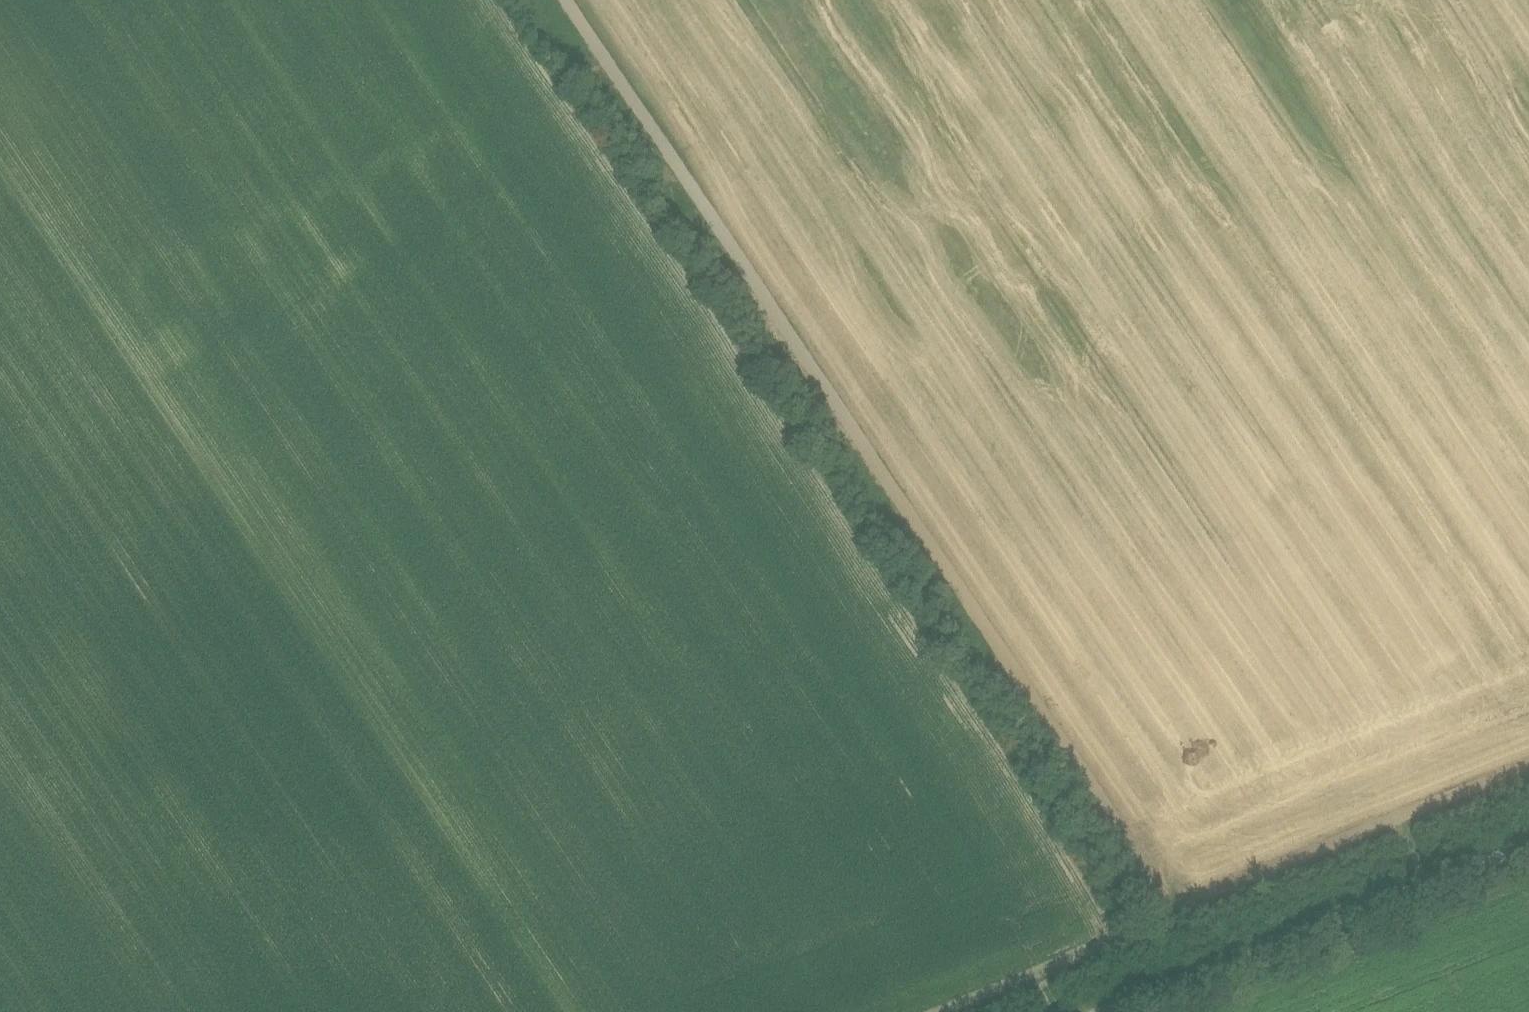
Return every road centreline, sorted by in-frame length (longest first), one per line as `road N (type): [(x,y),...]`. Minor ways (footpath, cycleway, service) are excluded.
road 1 (unclassified): [(1528,848),(1124,1011)]

